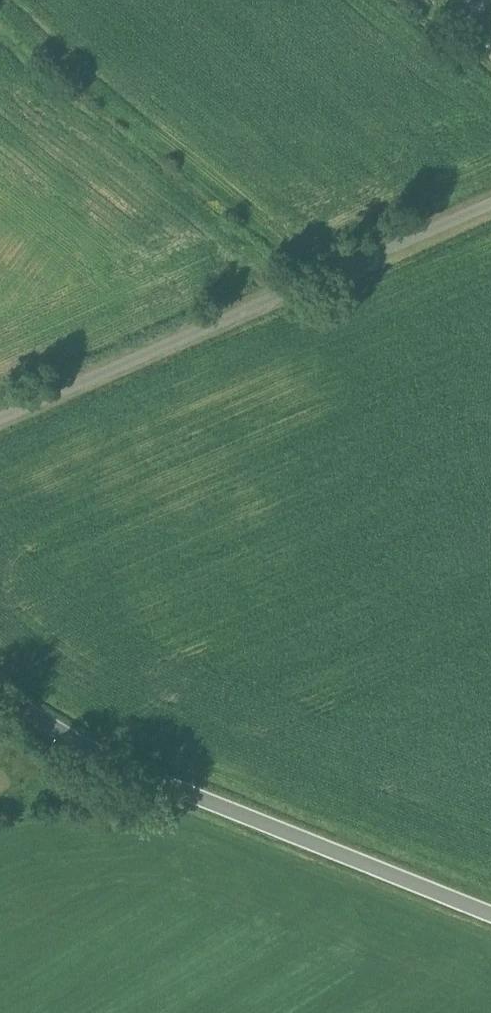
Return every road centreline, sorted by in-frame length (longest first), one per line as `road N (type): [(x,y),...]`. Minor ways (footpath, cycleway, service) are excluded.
road 1 (unclassified): [(490,914),(122,766),(0,687)]
road 2 (unclassified): [(0,421),(490,210)]

